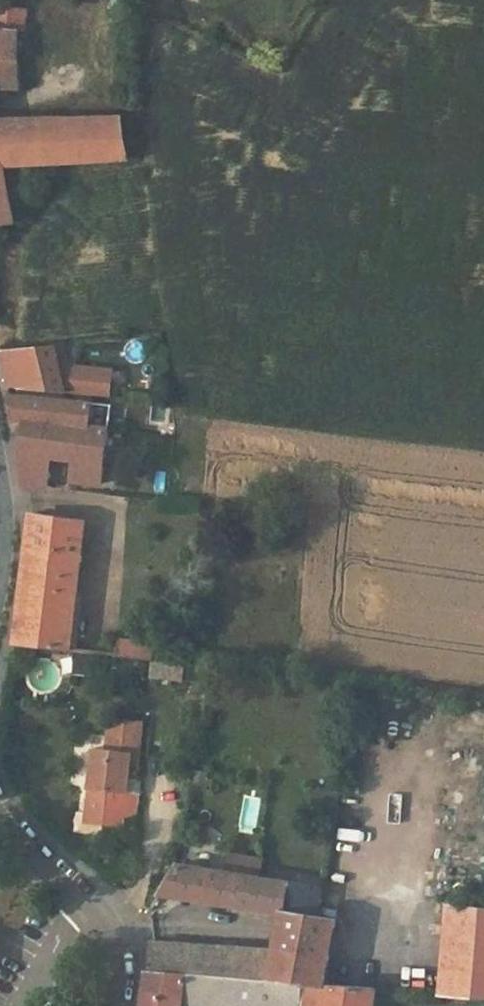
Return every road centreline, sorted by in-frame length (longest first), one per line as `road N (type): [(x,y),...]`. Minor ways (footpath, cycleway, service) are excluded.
road 1 (residential): [(114,1005),(121,970),(108,926),(23,847),(0,814)]
road 2 (residential): [(0,588),(0,461)]

